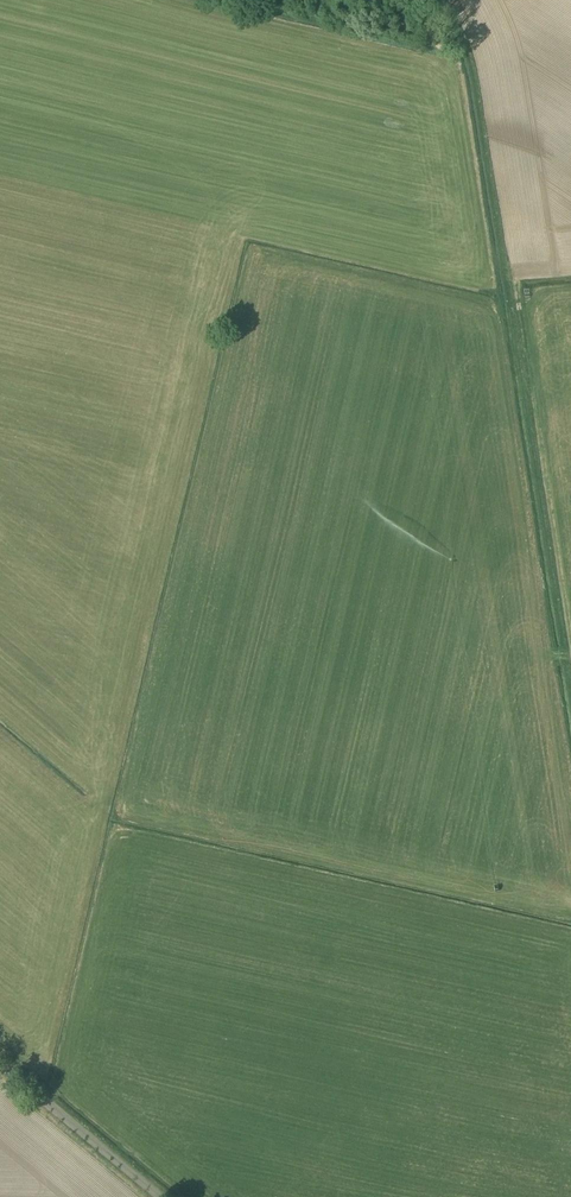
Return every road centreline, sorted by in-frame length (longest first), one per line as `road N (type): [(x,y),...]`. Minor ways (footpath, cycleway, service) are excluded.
road 1 (unclassified): [(167,1196),(0,1059)]

